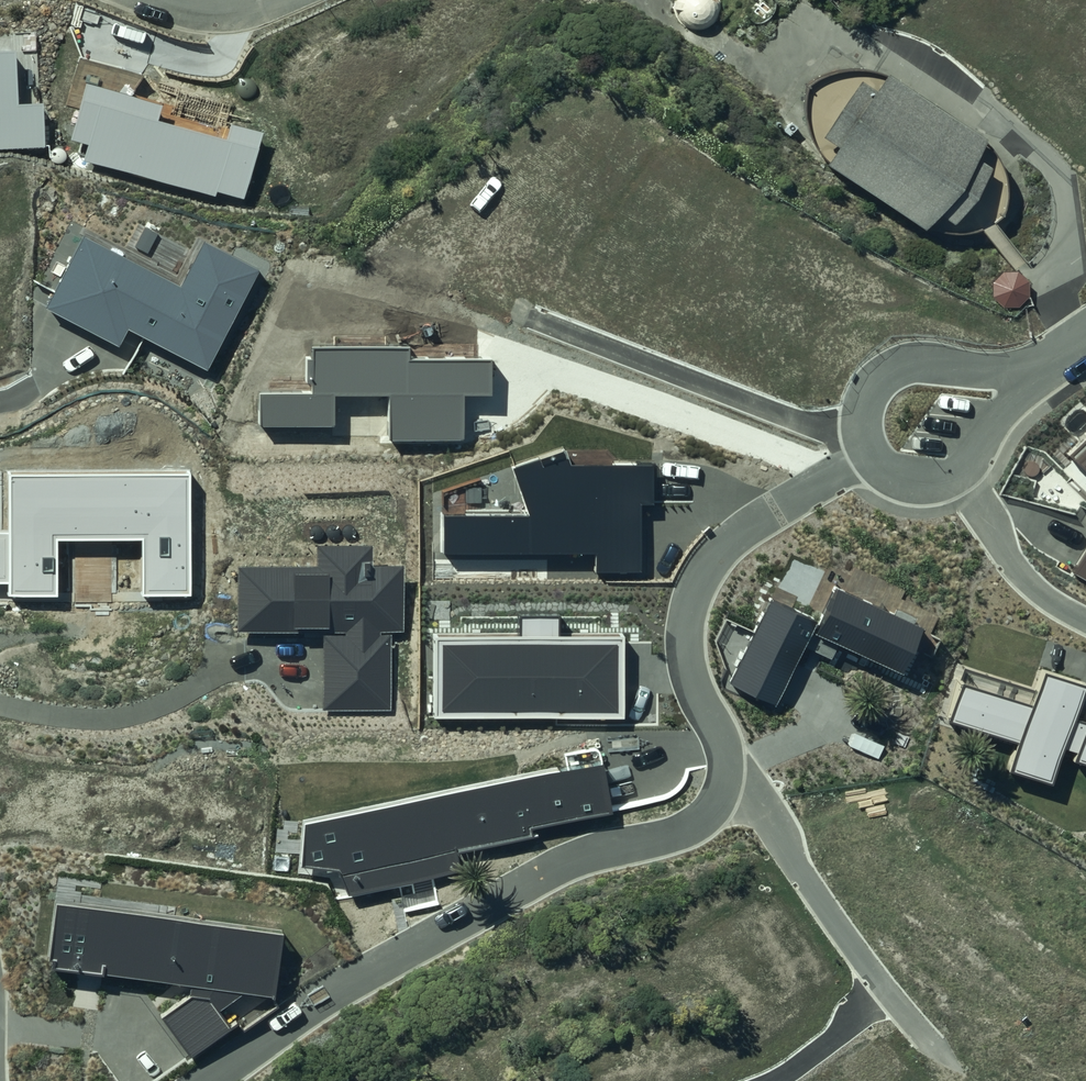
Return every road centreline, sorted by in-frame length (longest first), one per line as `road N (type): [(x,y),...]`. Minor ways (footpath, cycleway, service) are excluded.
road 1 (track): [(0,743),(163,712),(205,677),(244,589),(308,386),(351,317),(434,274),(496,255)]
road 2 (residential): [(224,1080),(443,930),(531,881),(674,835),(700,821),(725,789)]
road 3 (residential): [(725,789),(727,749),(687,655),(688,603),(729,537),(870,460)]
road 4 (residential): [(725,789),(764,810),(932,1049)]
road 5 (residential): [(870,460),(867,412),(879,382),(904,364),(1047,366)]
road 6 (residential): [(959,476),(1041,593),(1085,617)]
road 7 (residential): [(1047,366),(959,476)]

